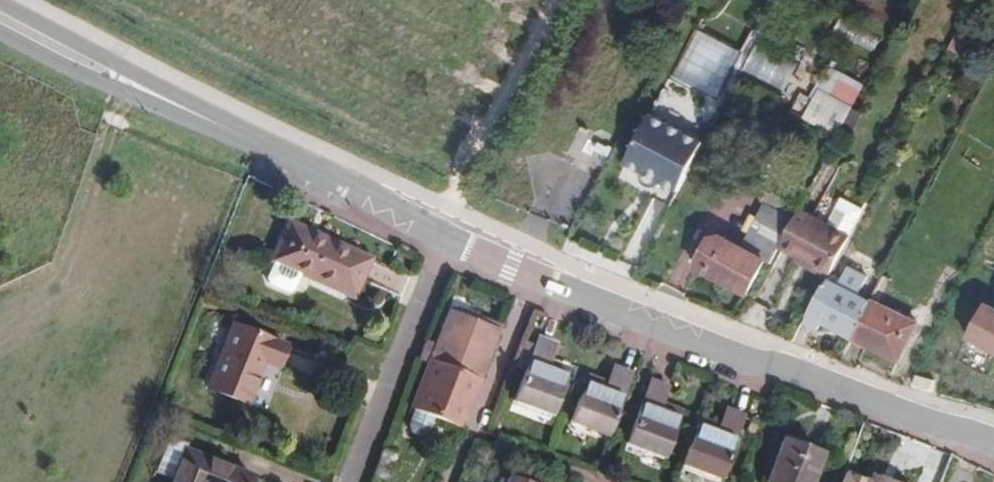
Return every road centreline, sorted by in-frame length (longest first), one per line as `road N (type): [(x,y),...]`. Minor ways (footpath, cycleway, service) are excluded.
road 1 (tertiary): [(993,457),(890,408),(534,275)]
road 2 (tertiary): [(439,236),(0,12)]
road 3 (track): [(565,0),(439,236)]
road 4 (residential): [(439,236),(343,481)]
road 5 (residential): [(534,275),(451,481)]

